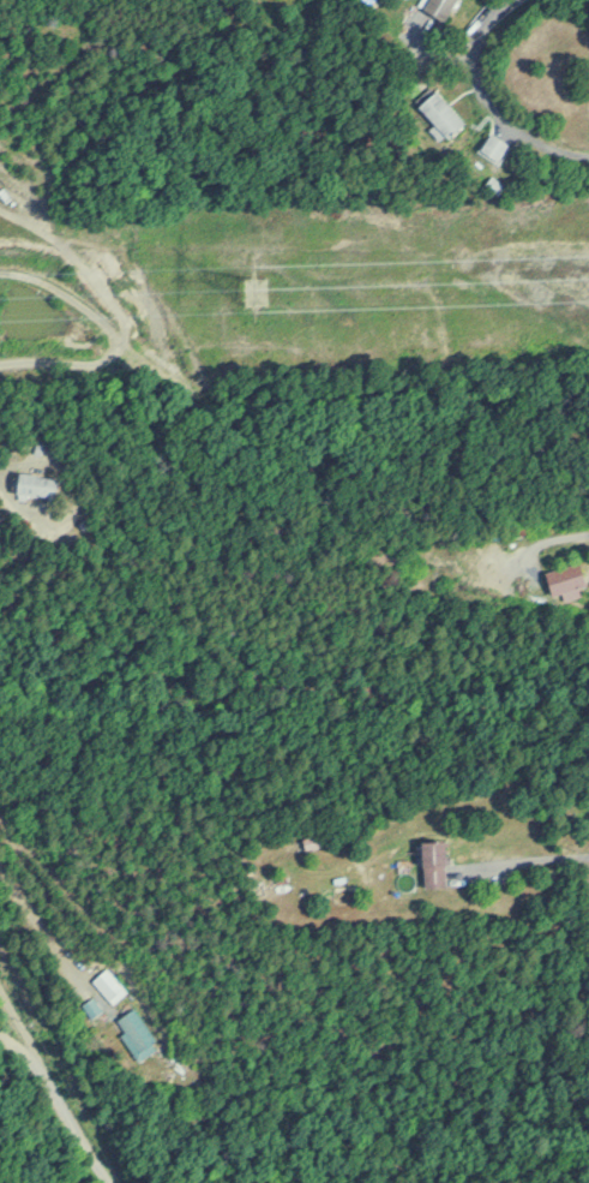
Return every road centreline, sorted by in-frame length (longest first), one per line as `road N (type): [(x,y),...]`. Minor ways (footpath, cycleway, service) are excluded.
road 1 (residential): [(588,154),(533,143),(487,95),(476,35),(501,0)]
road 2 (residential): [(23,1047),(108,1182)]
road 3 (residential): [(465,866),(588,852)]

